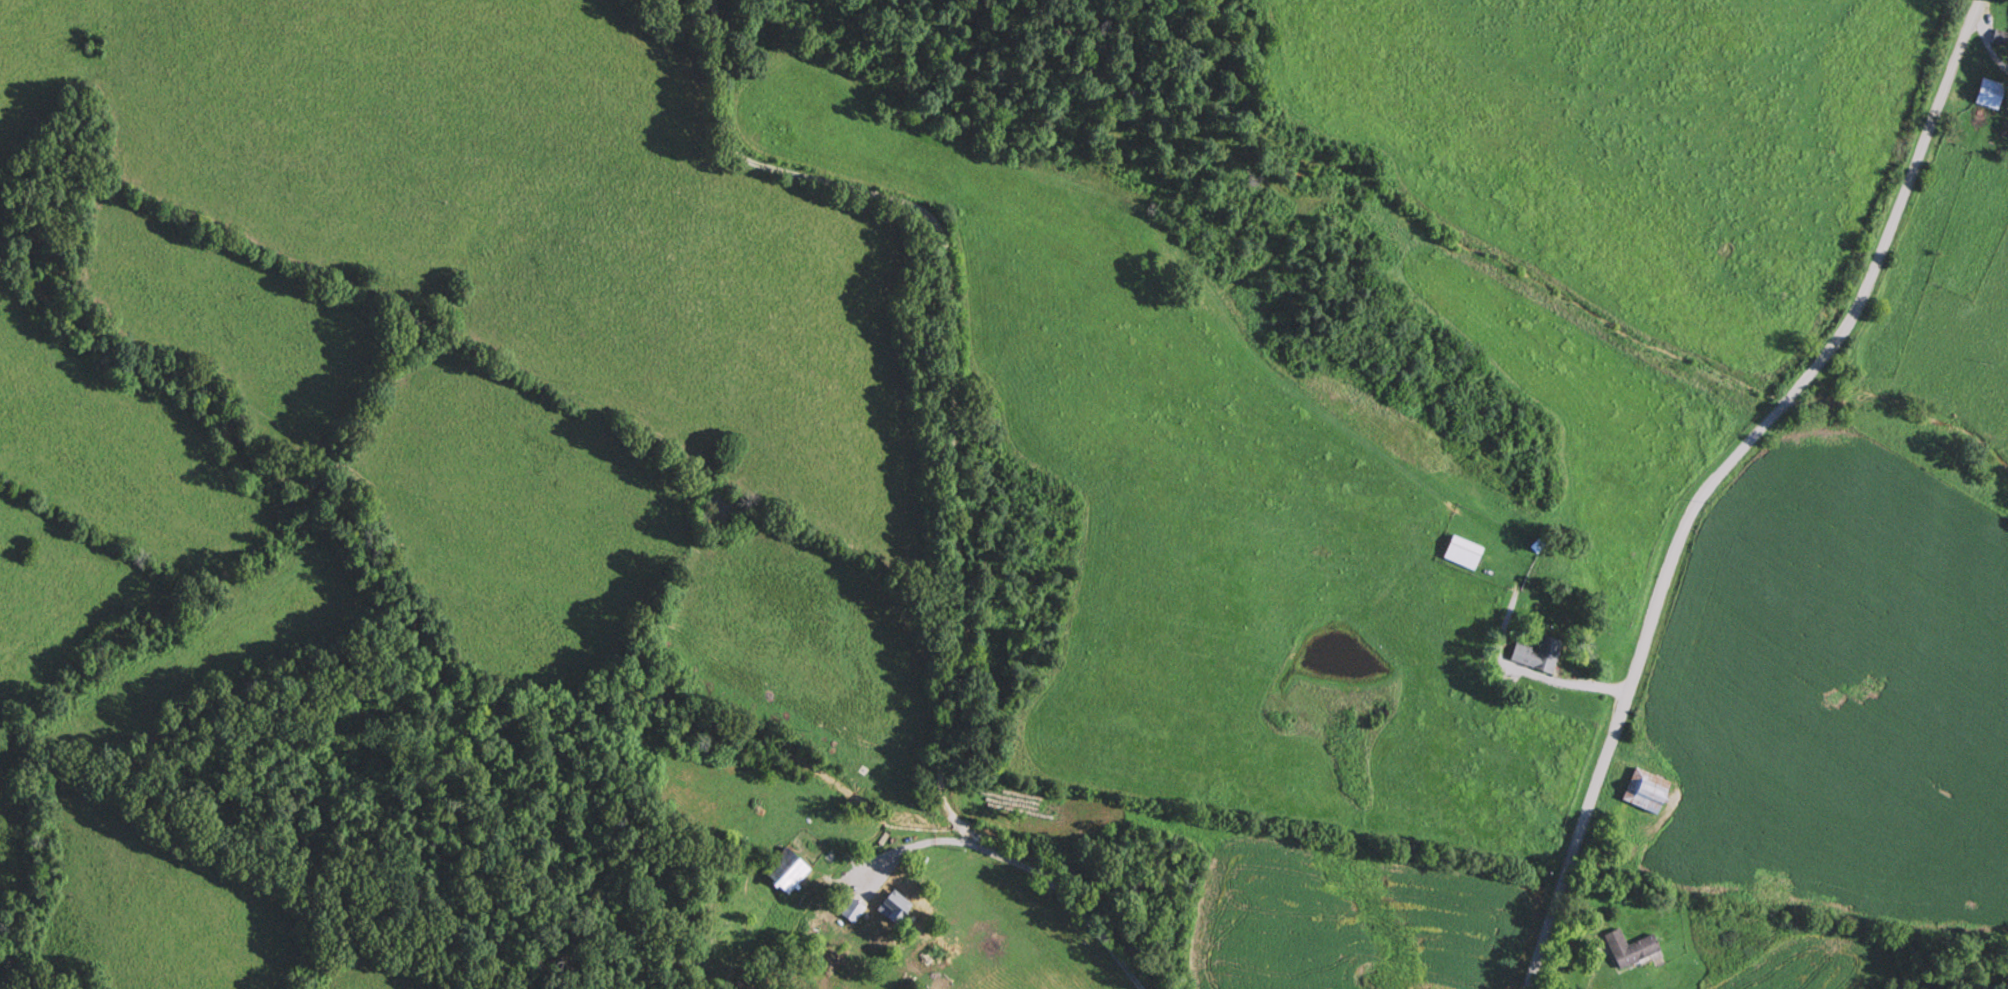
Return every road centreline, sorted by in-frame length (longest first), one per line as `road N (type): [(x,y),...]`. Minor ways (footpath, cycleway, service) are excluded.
road 1 (residential): [(1081,988),(953,879),(910,820),(932,335),(916,265),(867,206),(707,152),(685,125),(428,0)]
road 2 (residential): [(1538,988),(1763,432),(1971,0)]
road 3 (residential): [(1666,0),(1762,42),(1852,52),(1931,83)]

